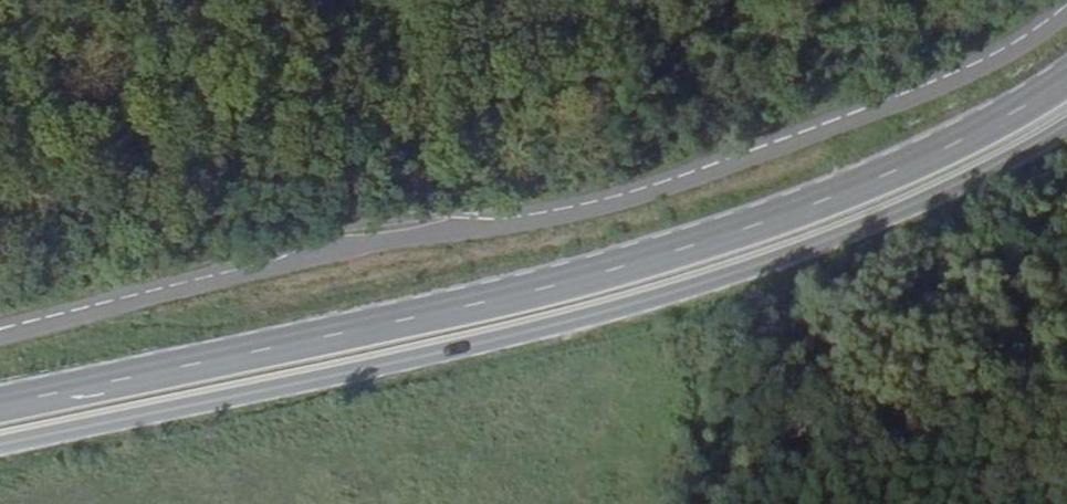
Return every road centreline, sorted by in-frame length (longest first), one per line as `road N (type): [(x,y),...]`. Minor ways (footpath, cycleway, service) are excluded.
road 1 (secondary): [(1066,70),(983,126),(761,223),(457,303),(0,399)]
road 2 (unclassified): [(1066,7),(865,115),(570,214),(390,240),(0,337)]
road 3 (secondary): [(0,433),(686,274),(853,217),(1066,112)]

